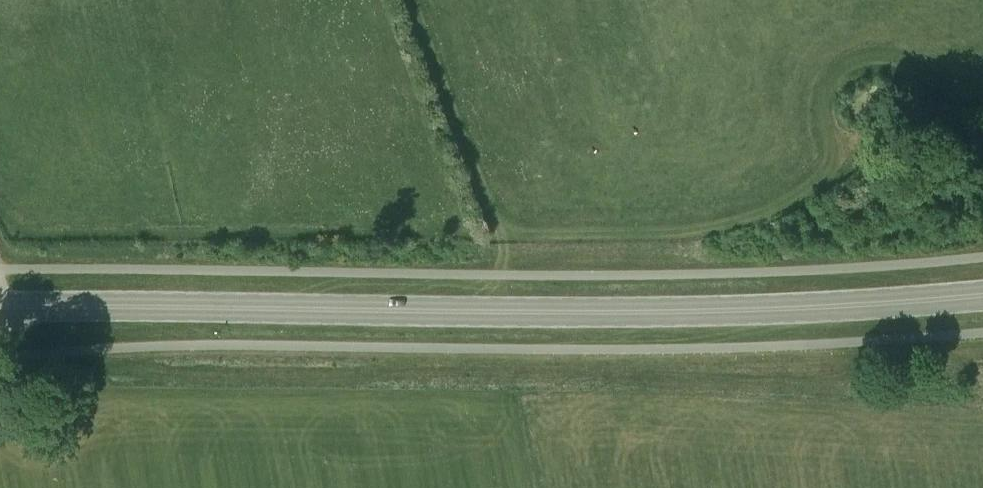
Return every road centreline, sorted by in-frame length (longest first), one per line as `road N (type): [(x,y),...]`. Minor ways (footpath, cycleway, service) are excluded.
road 1 (secondary): [(0,307),(614,312),(982,296)]
road 2 (track): [(508,312),(504,245),(413,0)]

